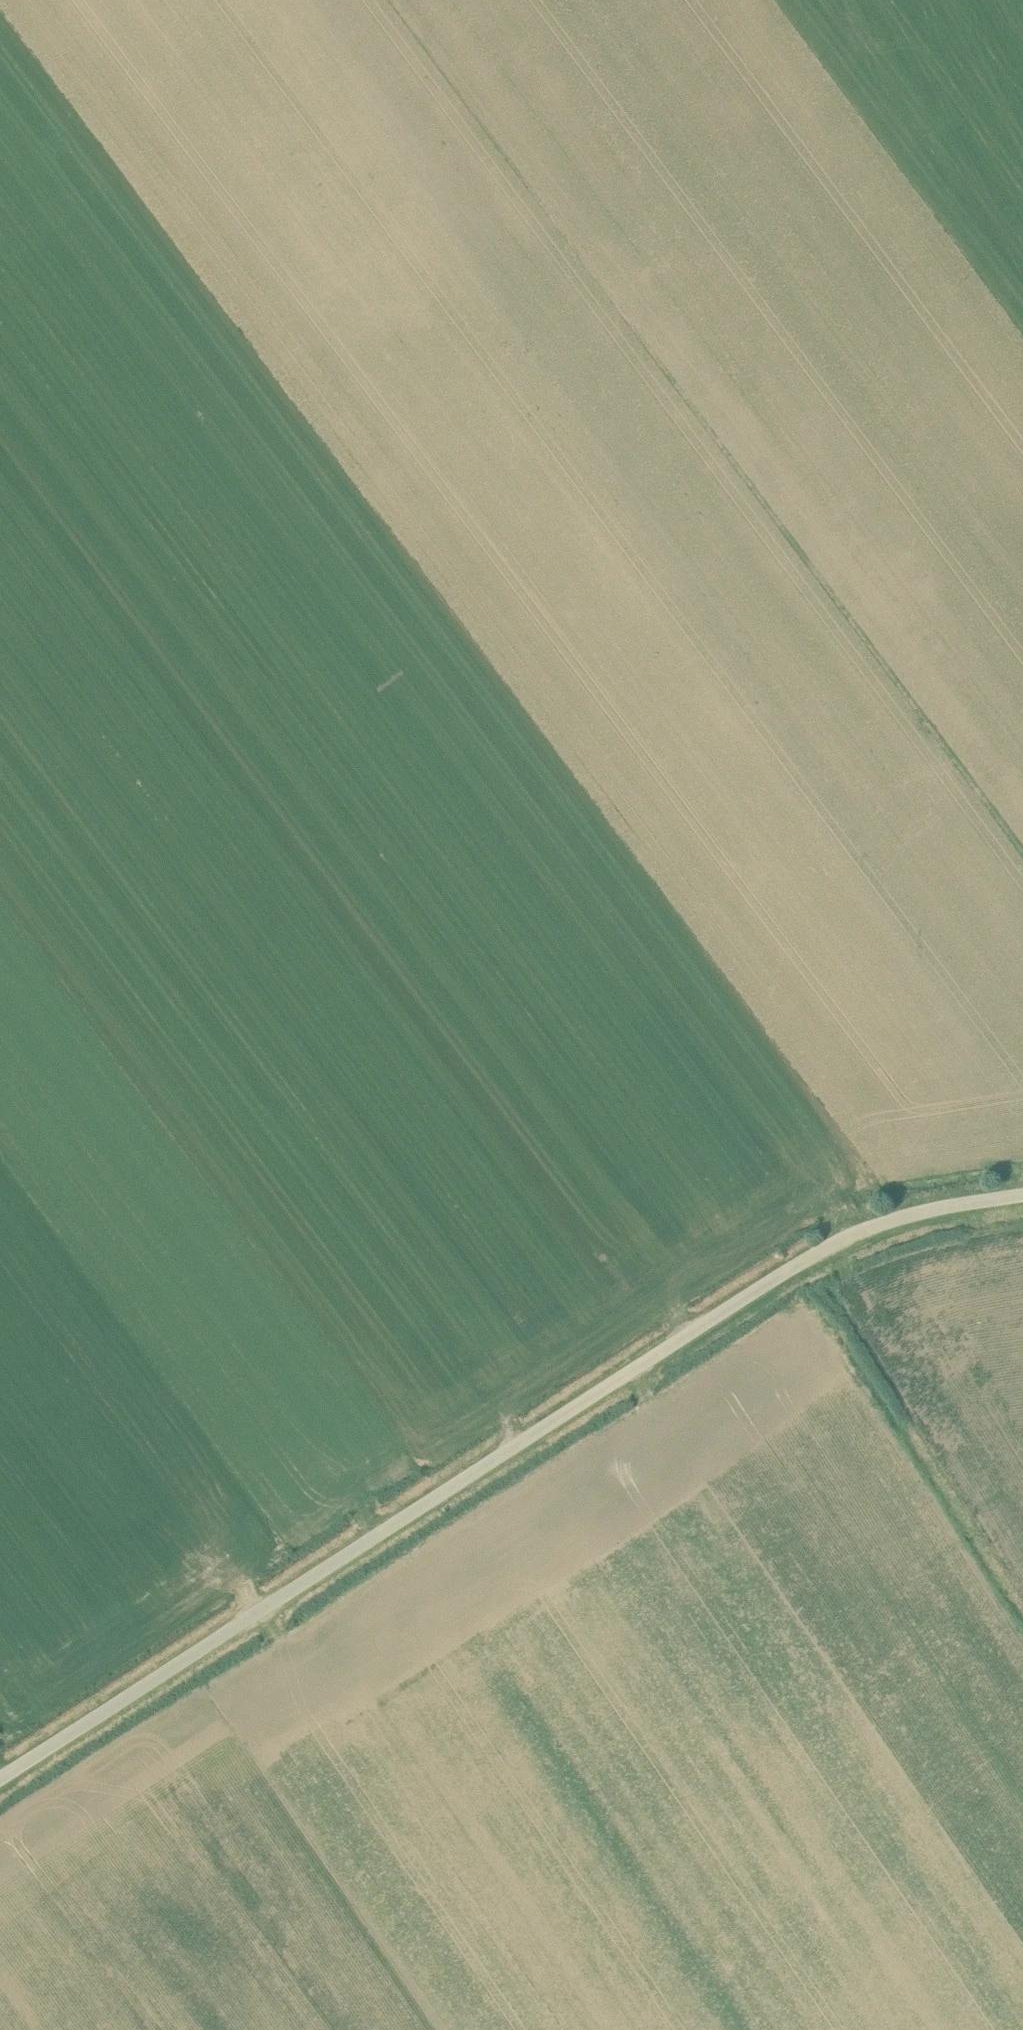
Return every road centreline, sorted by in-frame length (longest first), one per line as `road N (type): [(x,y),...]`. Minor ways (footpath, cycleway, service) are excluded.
road 1 (unclassified): [(0,1783),(881,1221),(1022,1193)]

